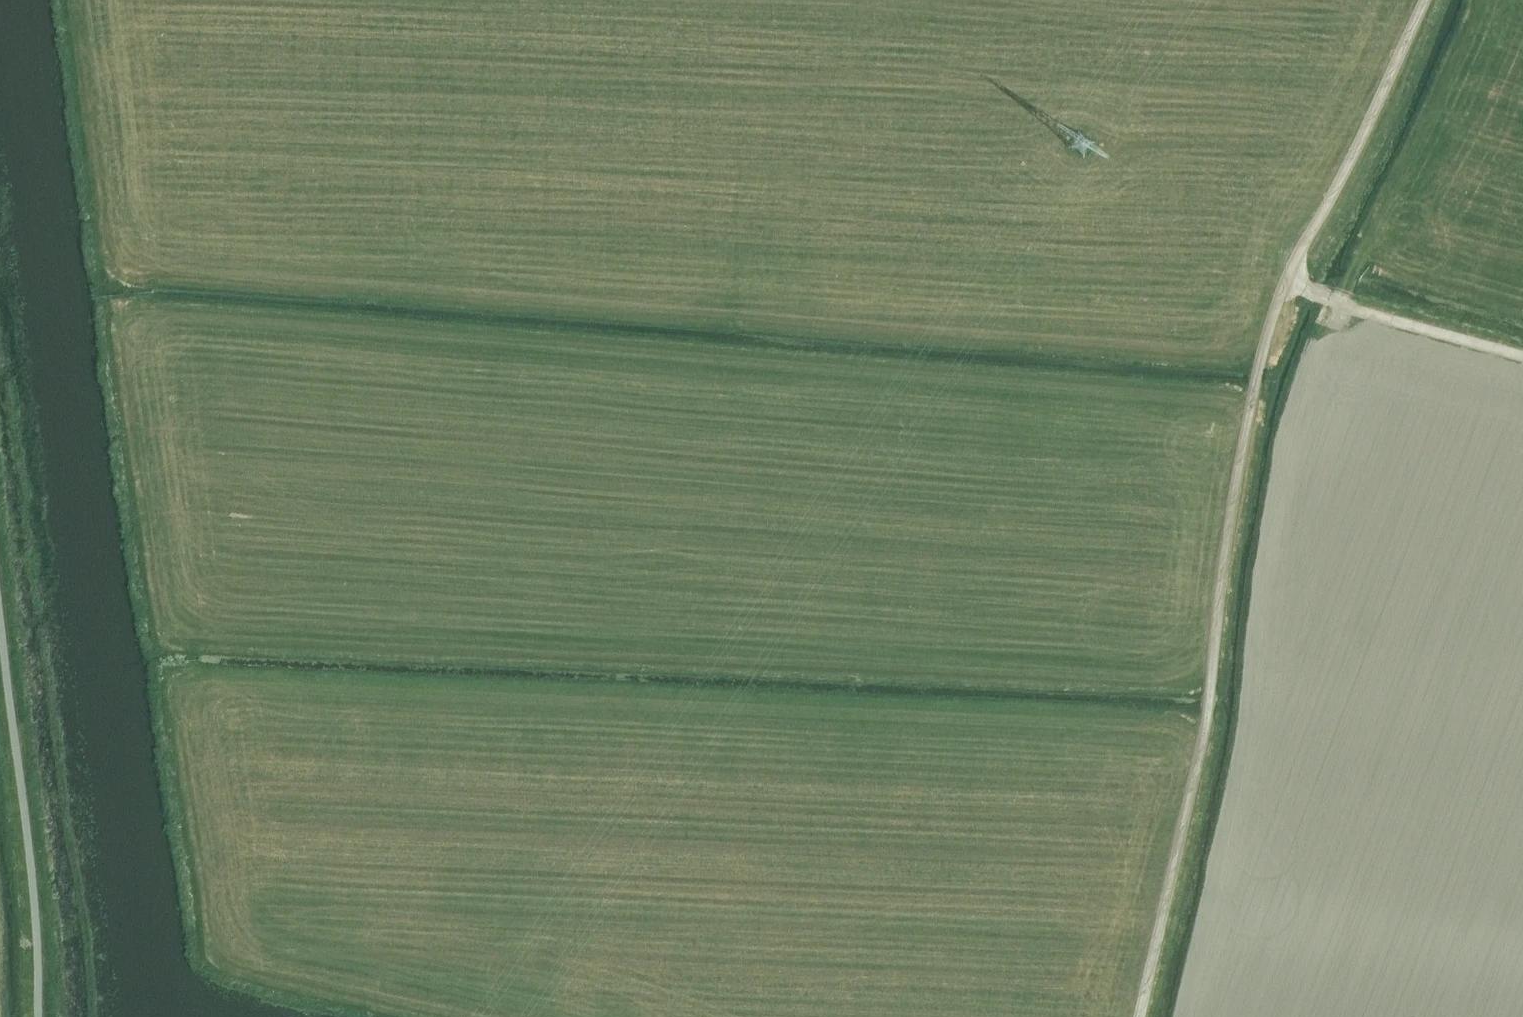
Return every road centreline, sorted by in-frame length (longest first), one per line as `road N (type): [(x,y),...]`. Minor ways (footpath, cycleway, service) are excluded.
road 1 (track): [(1139,1016),(1205,727),(1225,553),(1263,347),(1285,279),(1341,190),(1430,0)]
road 2 (track): [(1285,279),(1351,309),(1522,356)]

